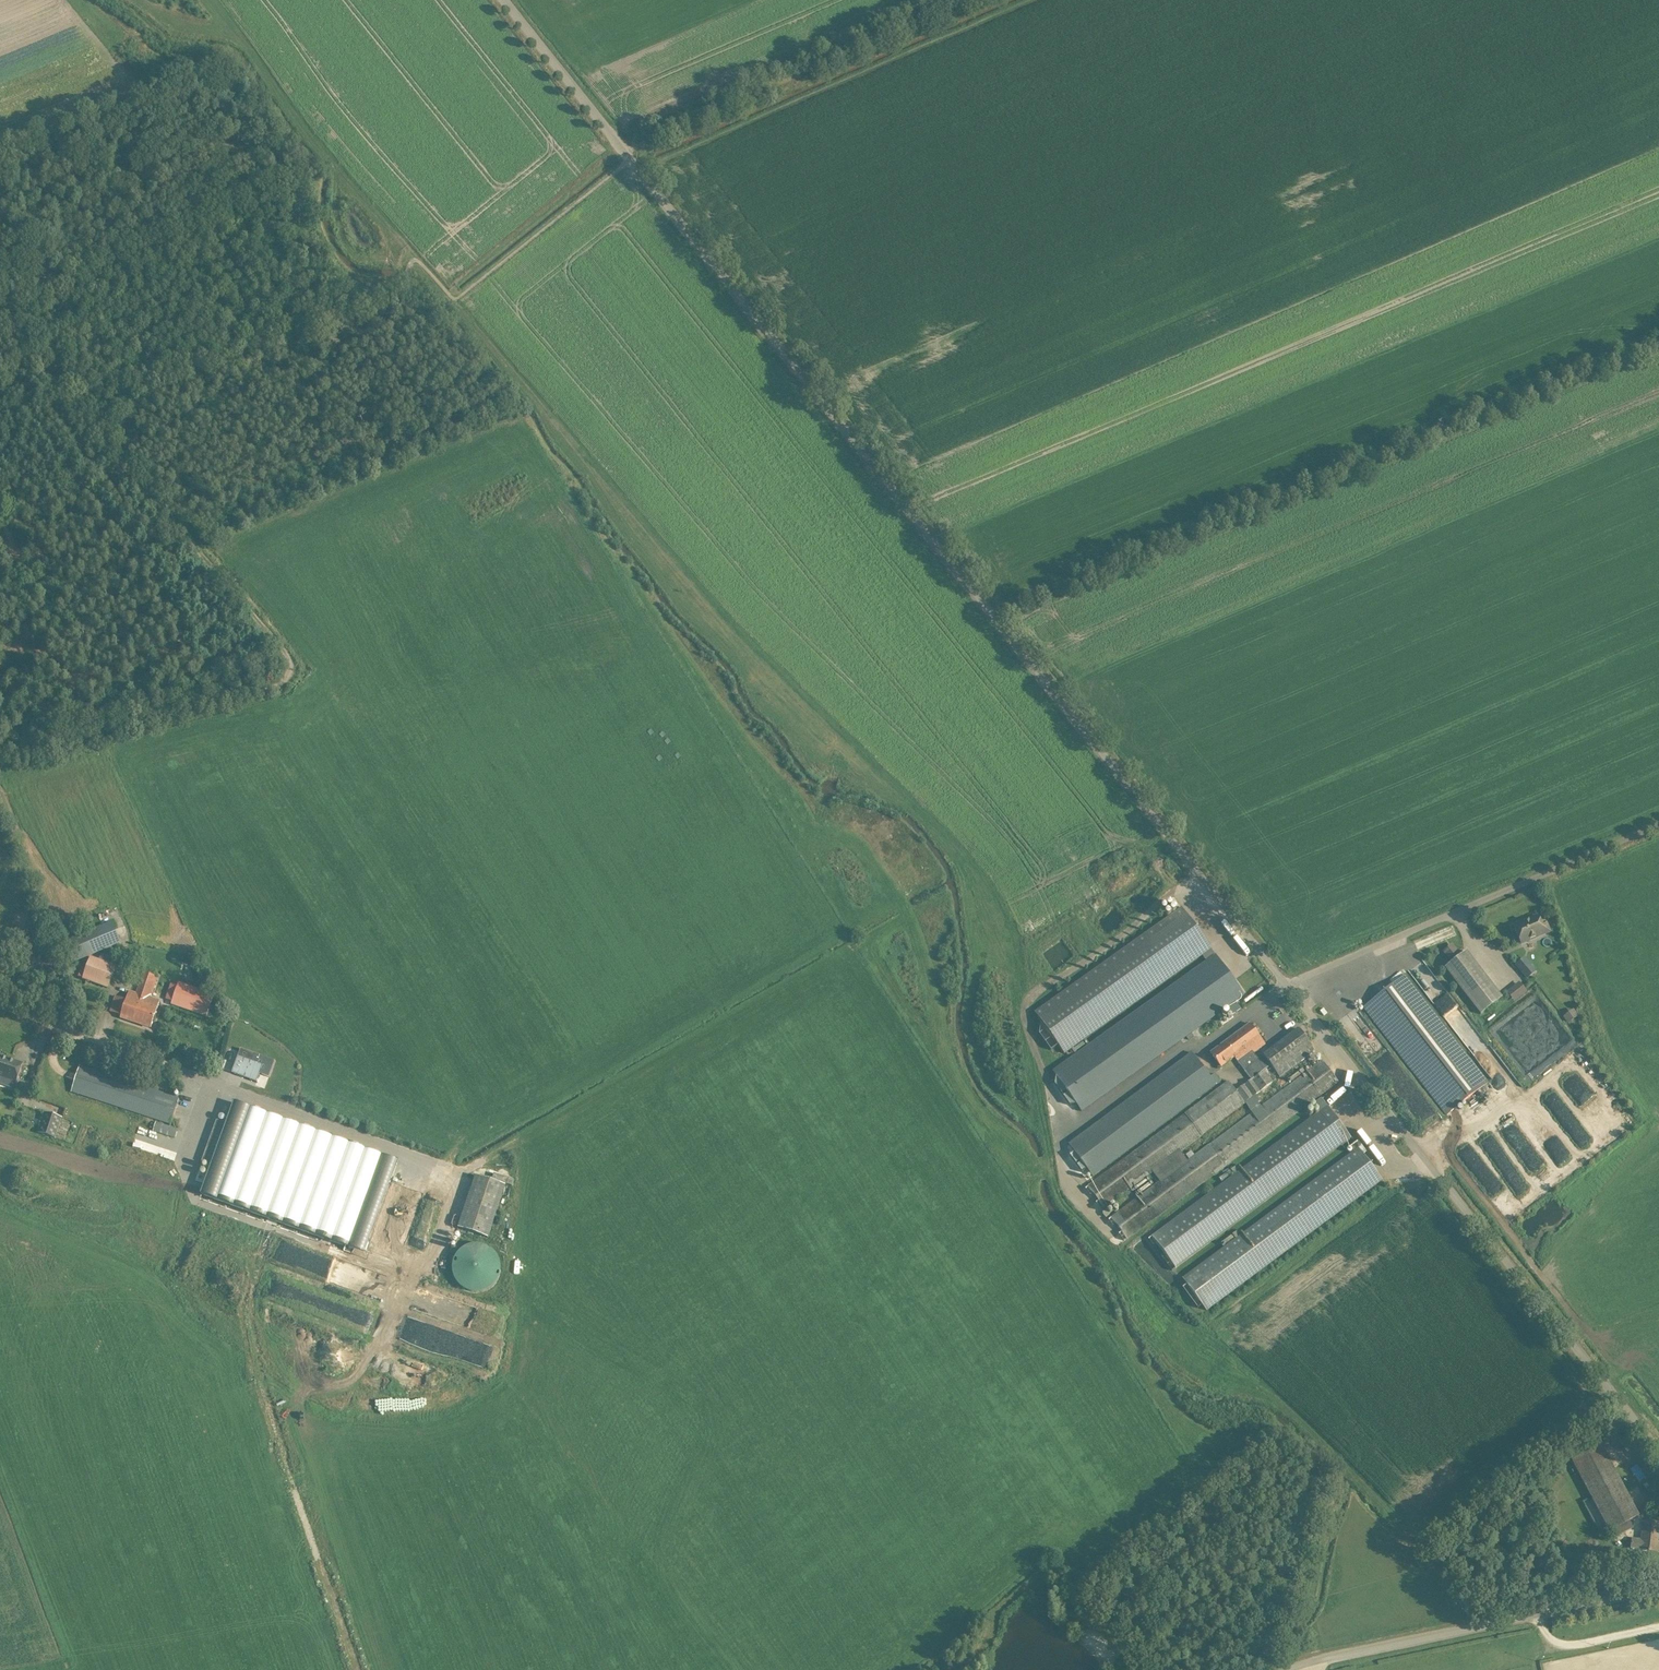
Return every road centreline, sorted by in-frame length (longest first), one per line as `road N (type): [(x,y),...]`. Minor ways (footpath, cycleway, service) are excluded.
road 1 (unclassified): [(1285,984),(504,0)]
road 2 (unclassified): [(1658,1447),(1285,984)]
road 3 (track): [(299,676),(470,1134),(450,1168)]
road 4 (unclassified): [(0,1006),(450,1168)]
road 5 (unclassified): [(1285,984),(1658,825)]
road 6 (unclassified): [(1283,1669),(1658,1587)]
road 7 (track): [(79,409),(299,676)]
road 8 (track): [(0,758),(299,676)]
road 9 (track): [(0,314),(79,409)]

